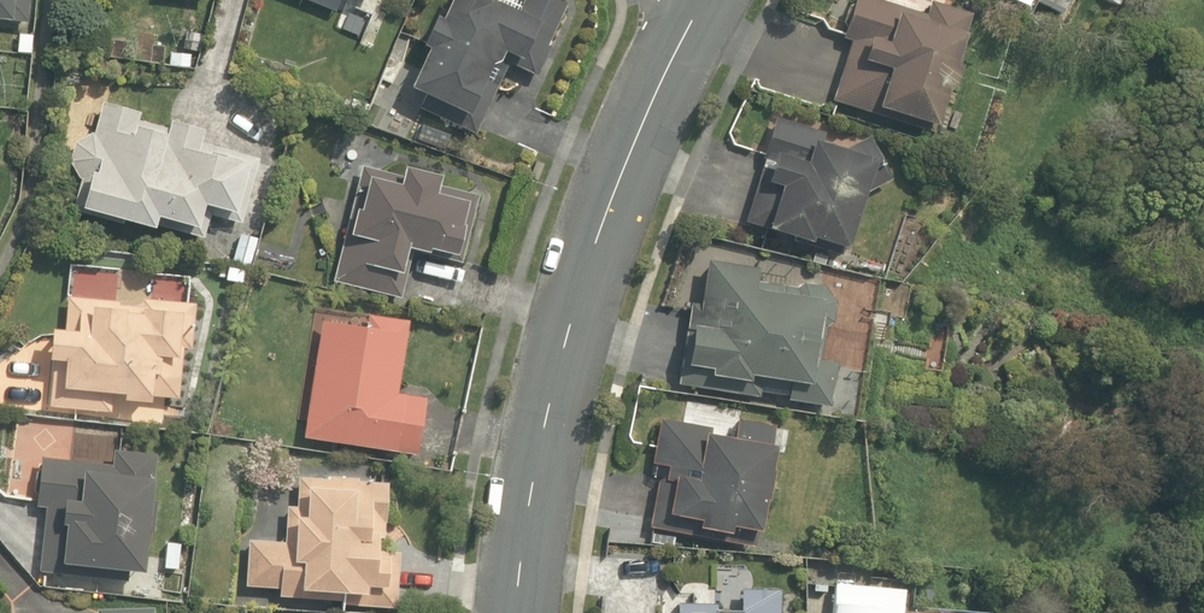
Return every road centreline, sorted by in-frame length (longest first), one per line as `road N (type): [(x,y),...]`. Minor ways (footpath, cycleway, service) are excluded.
road 1 (tertiary): [(704,0),(639,131),(589,260),(532,488),(516,612)]

